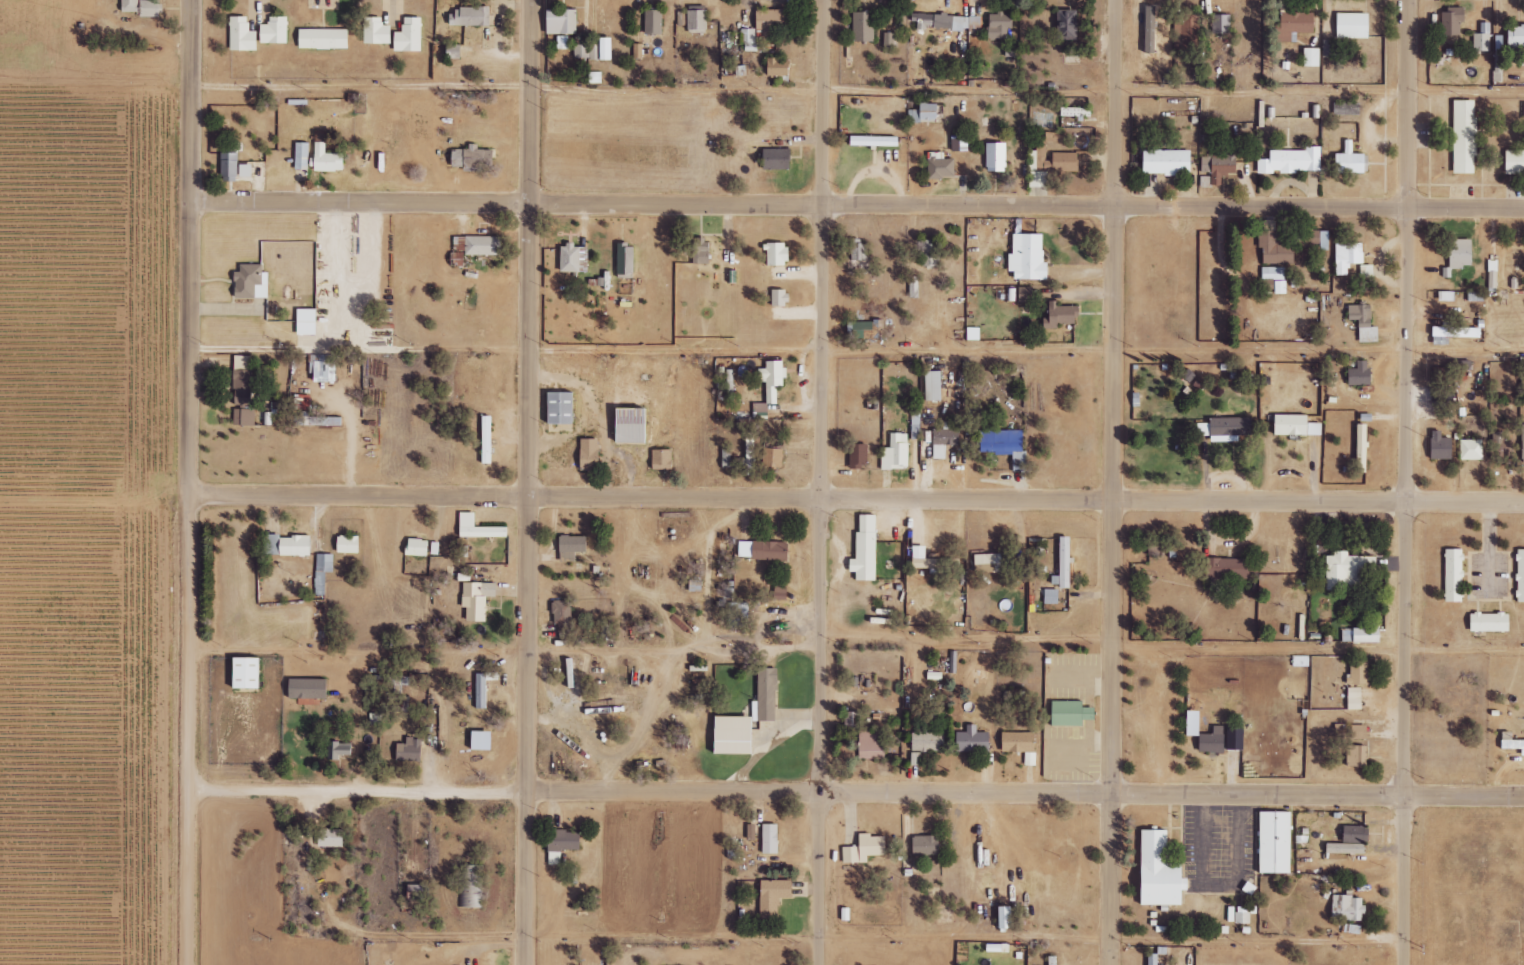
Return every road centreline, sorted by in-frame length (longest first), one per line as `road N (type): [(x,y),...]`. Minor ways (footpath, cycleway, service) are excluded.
road 1 (residential): [(189,788),(1523,795)]
road 2 (residential): [(1523,502),(189,496)]
road 3 (residential): [(1523,208),(192,203)]
road 4 (residential): [(818,964),(824,0)]
road 5 (residential): [(1403,964),(1409,0)]
road 6 (residential): [(1111,964),(1116,0)]
road 7 (residential): [(526,964),(531,0)]
road 8 (residential): [(189,964),(194,0)]

